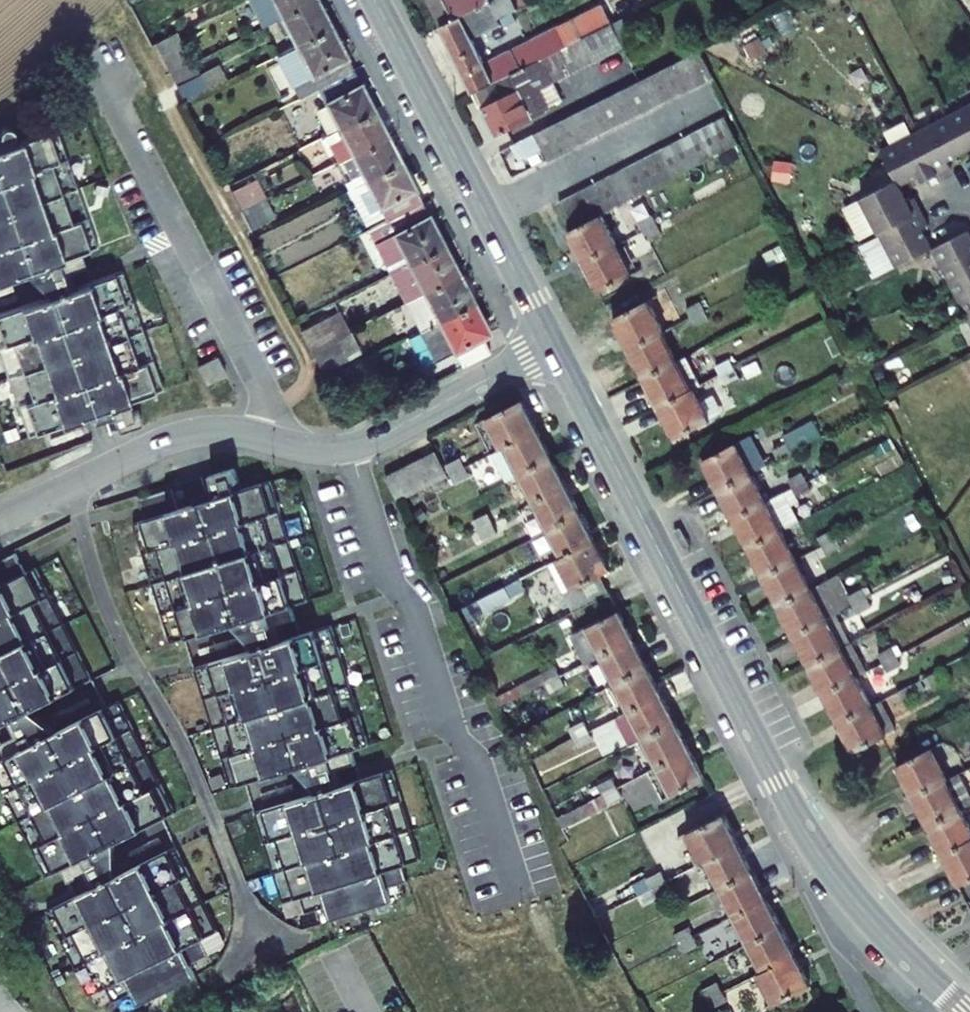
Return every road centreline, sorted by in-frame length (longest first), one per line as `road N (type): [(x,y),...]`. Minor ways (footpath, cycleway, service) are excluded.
road 1 (tertiary): [(553,347),(808,838),(875,926),(963,1011)]
road 2 (residential): [(68,486),(108,613),(192,769),(257,941)]
road 3 (residential): [(350,448),(384,568),(418,620),(454,734),(477,766),(518,897)]
road 4 (tertiary): [(374,0),(553,347)]
road 5 (residential): [(68,486),(202,431),(322,452),(350,448)]
road 6 (residential): [(350,448),(553,347)]

